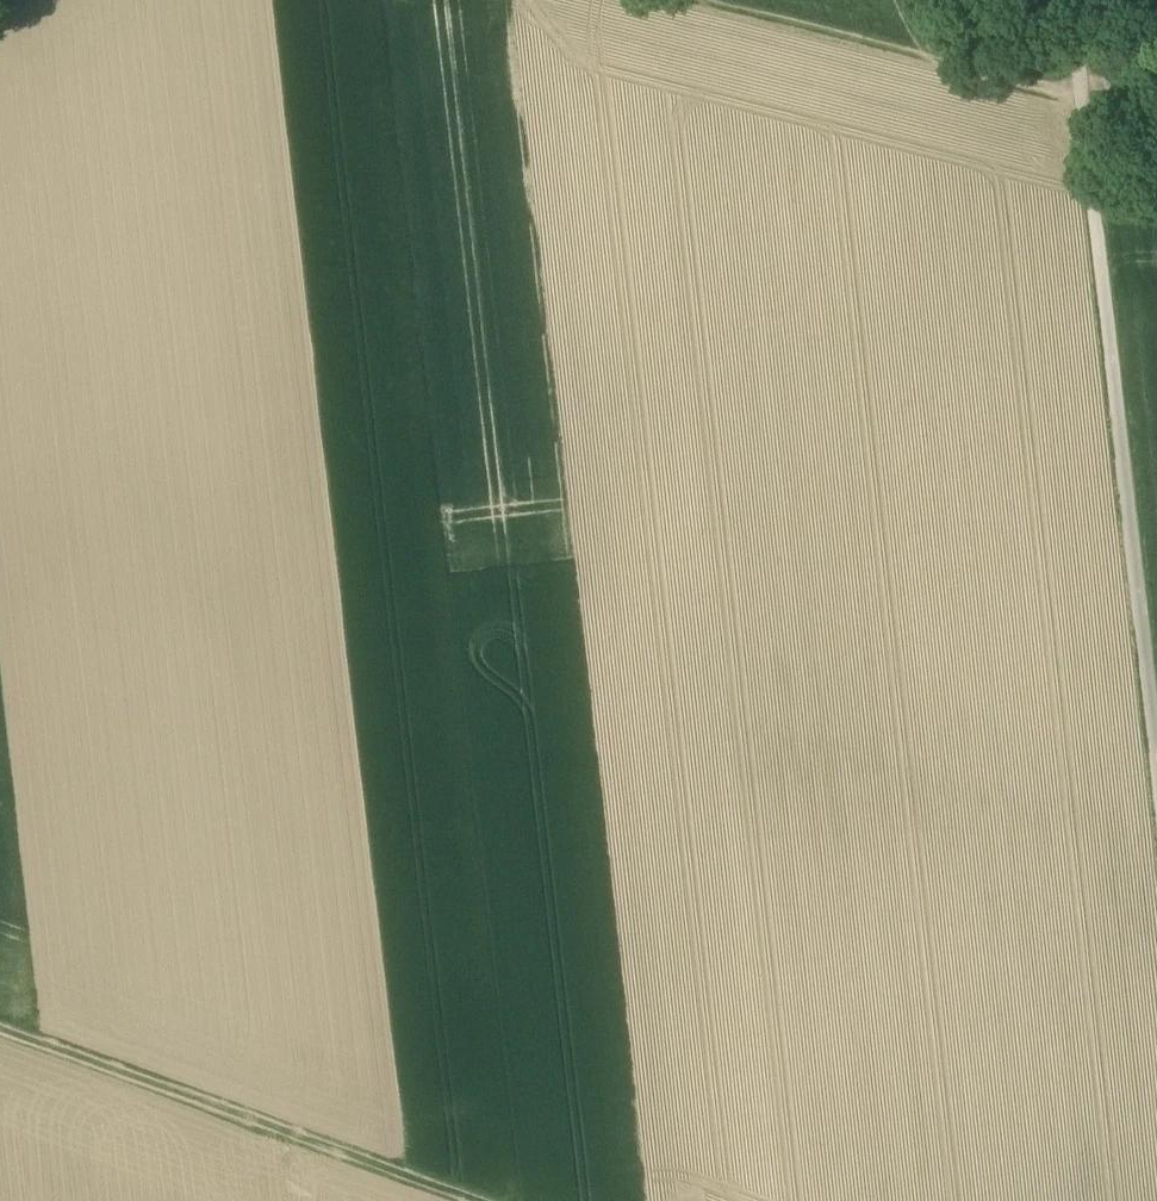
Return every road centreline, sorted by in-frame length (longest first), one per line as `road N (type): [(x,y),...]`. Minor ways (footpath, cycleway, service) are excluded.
road 1 (track): [(1156,757),(1070,0)]
road 2 (track): [(477,1200),(0,1033)]
road 3 (track): [(671,0),(1081,94)]

